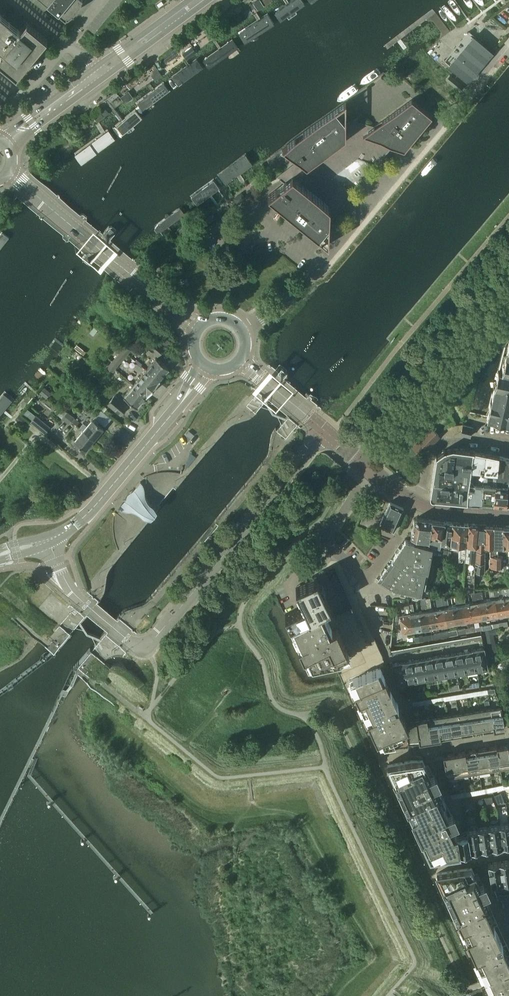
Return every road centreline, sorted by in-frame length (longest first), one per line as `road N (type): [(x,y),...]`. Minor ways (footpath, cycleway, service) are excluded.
road 1 (unclassified): [(113,627),(137,648),(150,644),(326,432)]
road 2 (tertiary): [(9,173),(199,328)]
road 3 (tertiary): [(50,540),(91,511),(179,405)]
road 4 (secondary): [(99,81),(209,0)]
road 5 (residential): [(415,503),(441,444),(508,441)]
road 6 (residential): [(365,576),(330,537),(371,470)]

